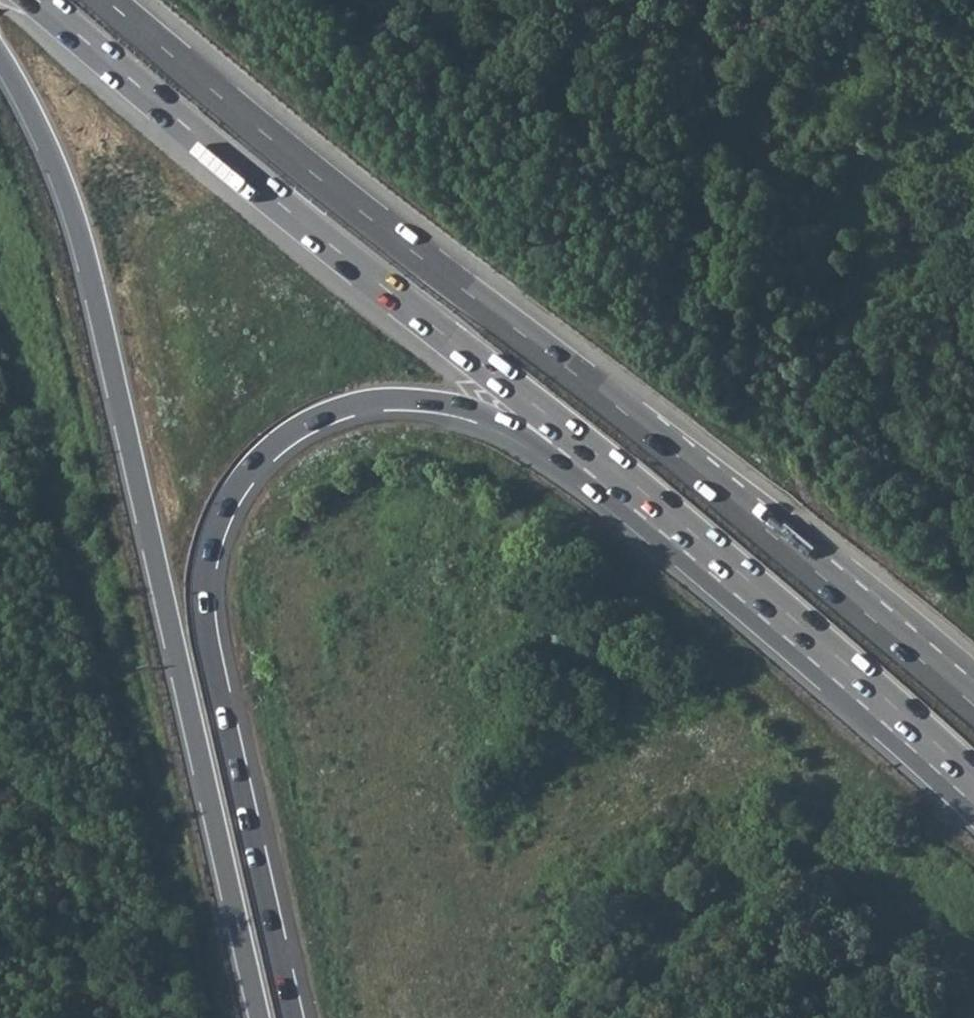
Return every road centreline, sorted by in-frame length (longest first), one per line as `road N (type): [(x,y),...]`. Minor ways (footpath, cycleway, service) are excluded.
road 1 (trunk): [(973,706),(645,429),(268,137),(107,0)]
road 2 (trunk): [(0,60),(85,244),(266,1017)]
road 3 (trunk): [(291,1017),(207,643),(202,584),(232,488),(297,425),(371,397),(412,396),(486,412),(546,448),(607,463)]
road 4 (trunk): [(36,0),(607,463)]
road 5 (trunk): [(607,463),(973,779)]

